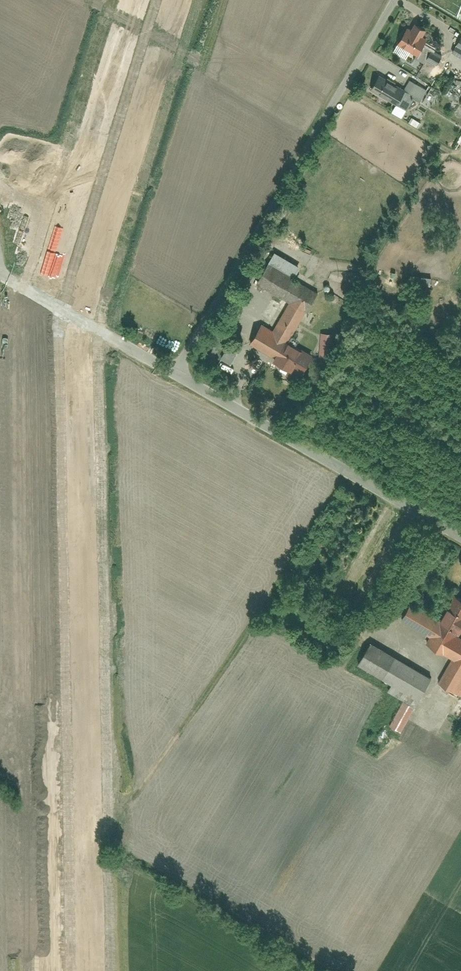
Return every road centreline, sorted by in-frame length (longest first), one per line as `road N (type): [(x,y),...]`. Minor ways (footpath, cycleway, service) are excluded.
road 1 (unclassified): [(394,0),(176,372)]
road 2 (residential): [(460,535),(176,372)]
road 3 (residential): [(176,372),(0,274)]

